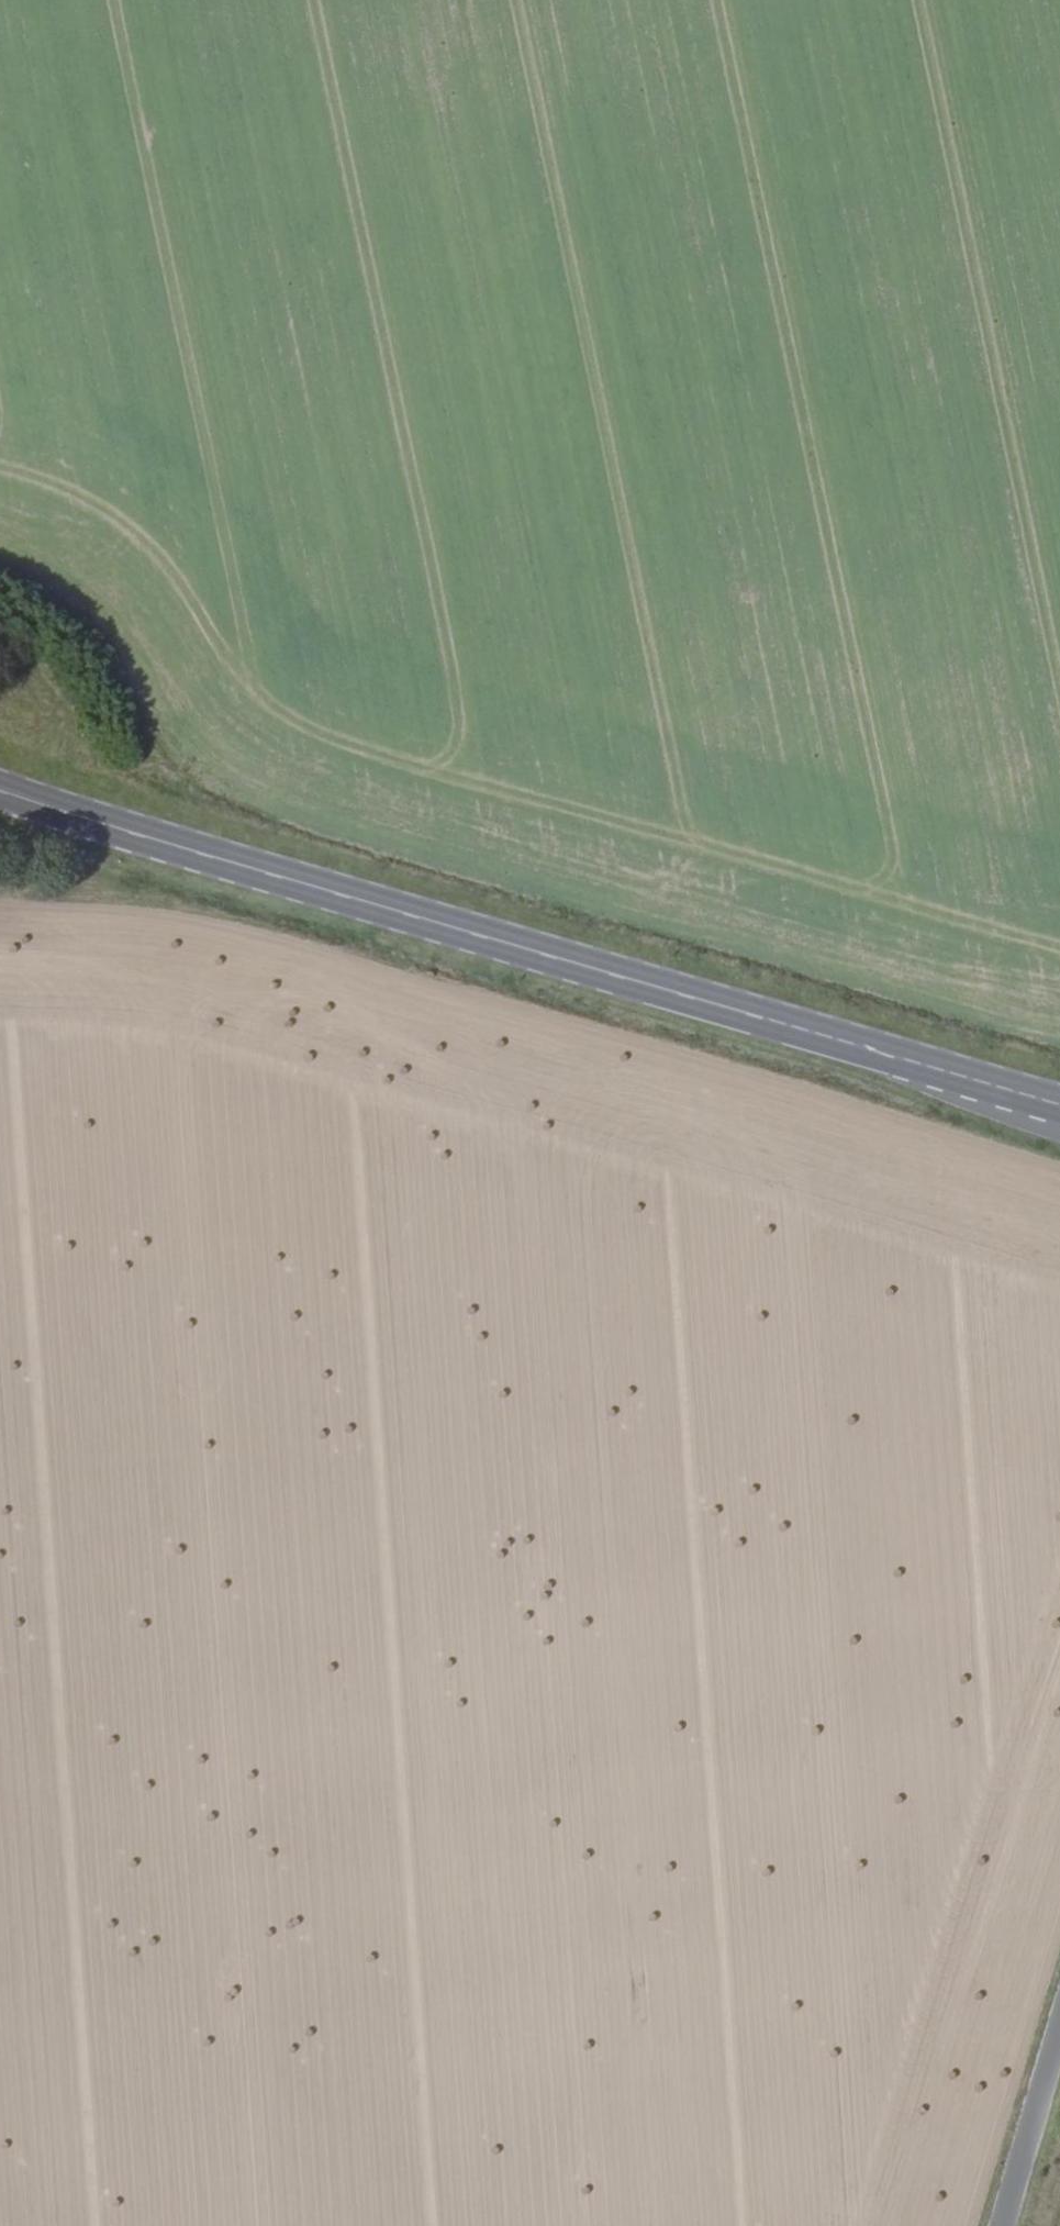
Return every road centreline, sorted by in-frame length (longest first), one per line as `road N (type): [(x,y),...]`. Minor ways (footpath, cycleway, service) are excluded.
road 1 (primary): [(1059,1105),(0,791)]
road 2 (unclassified): [(1004,2225),(1059,2041)]

